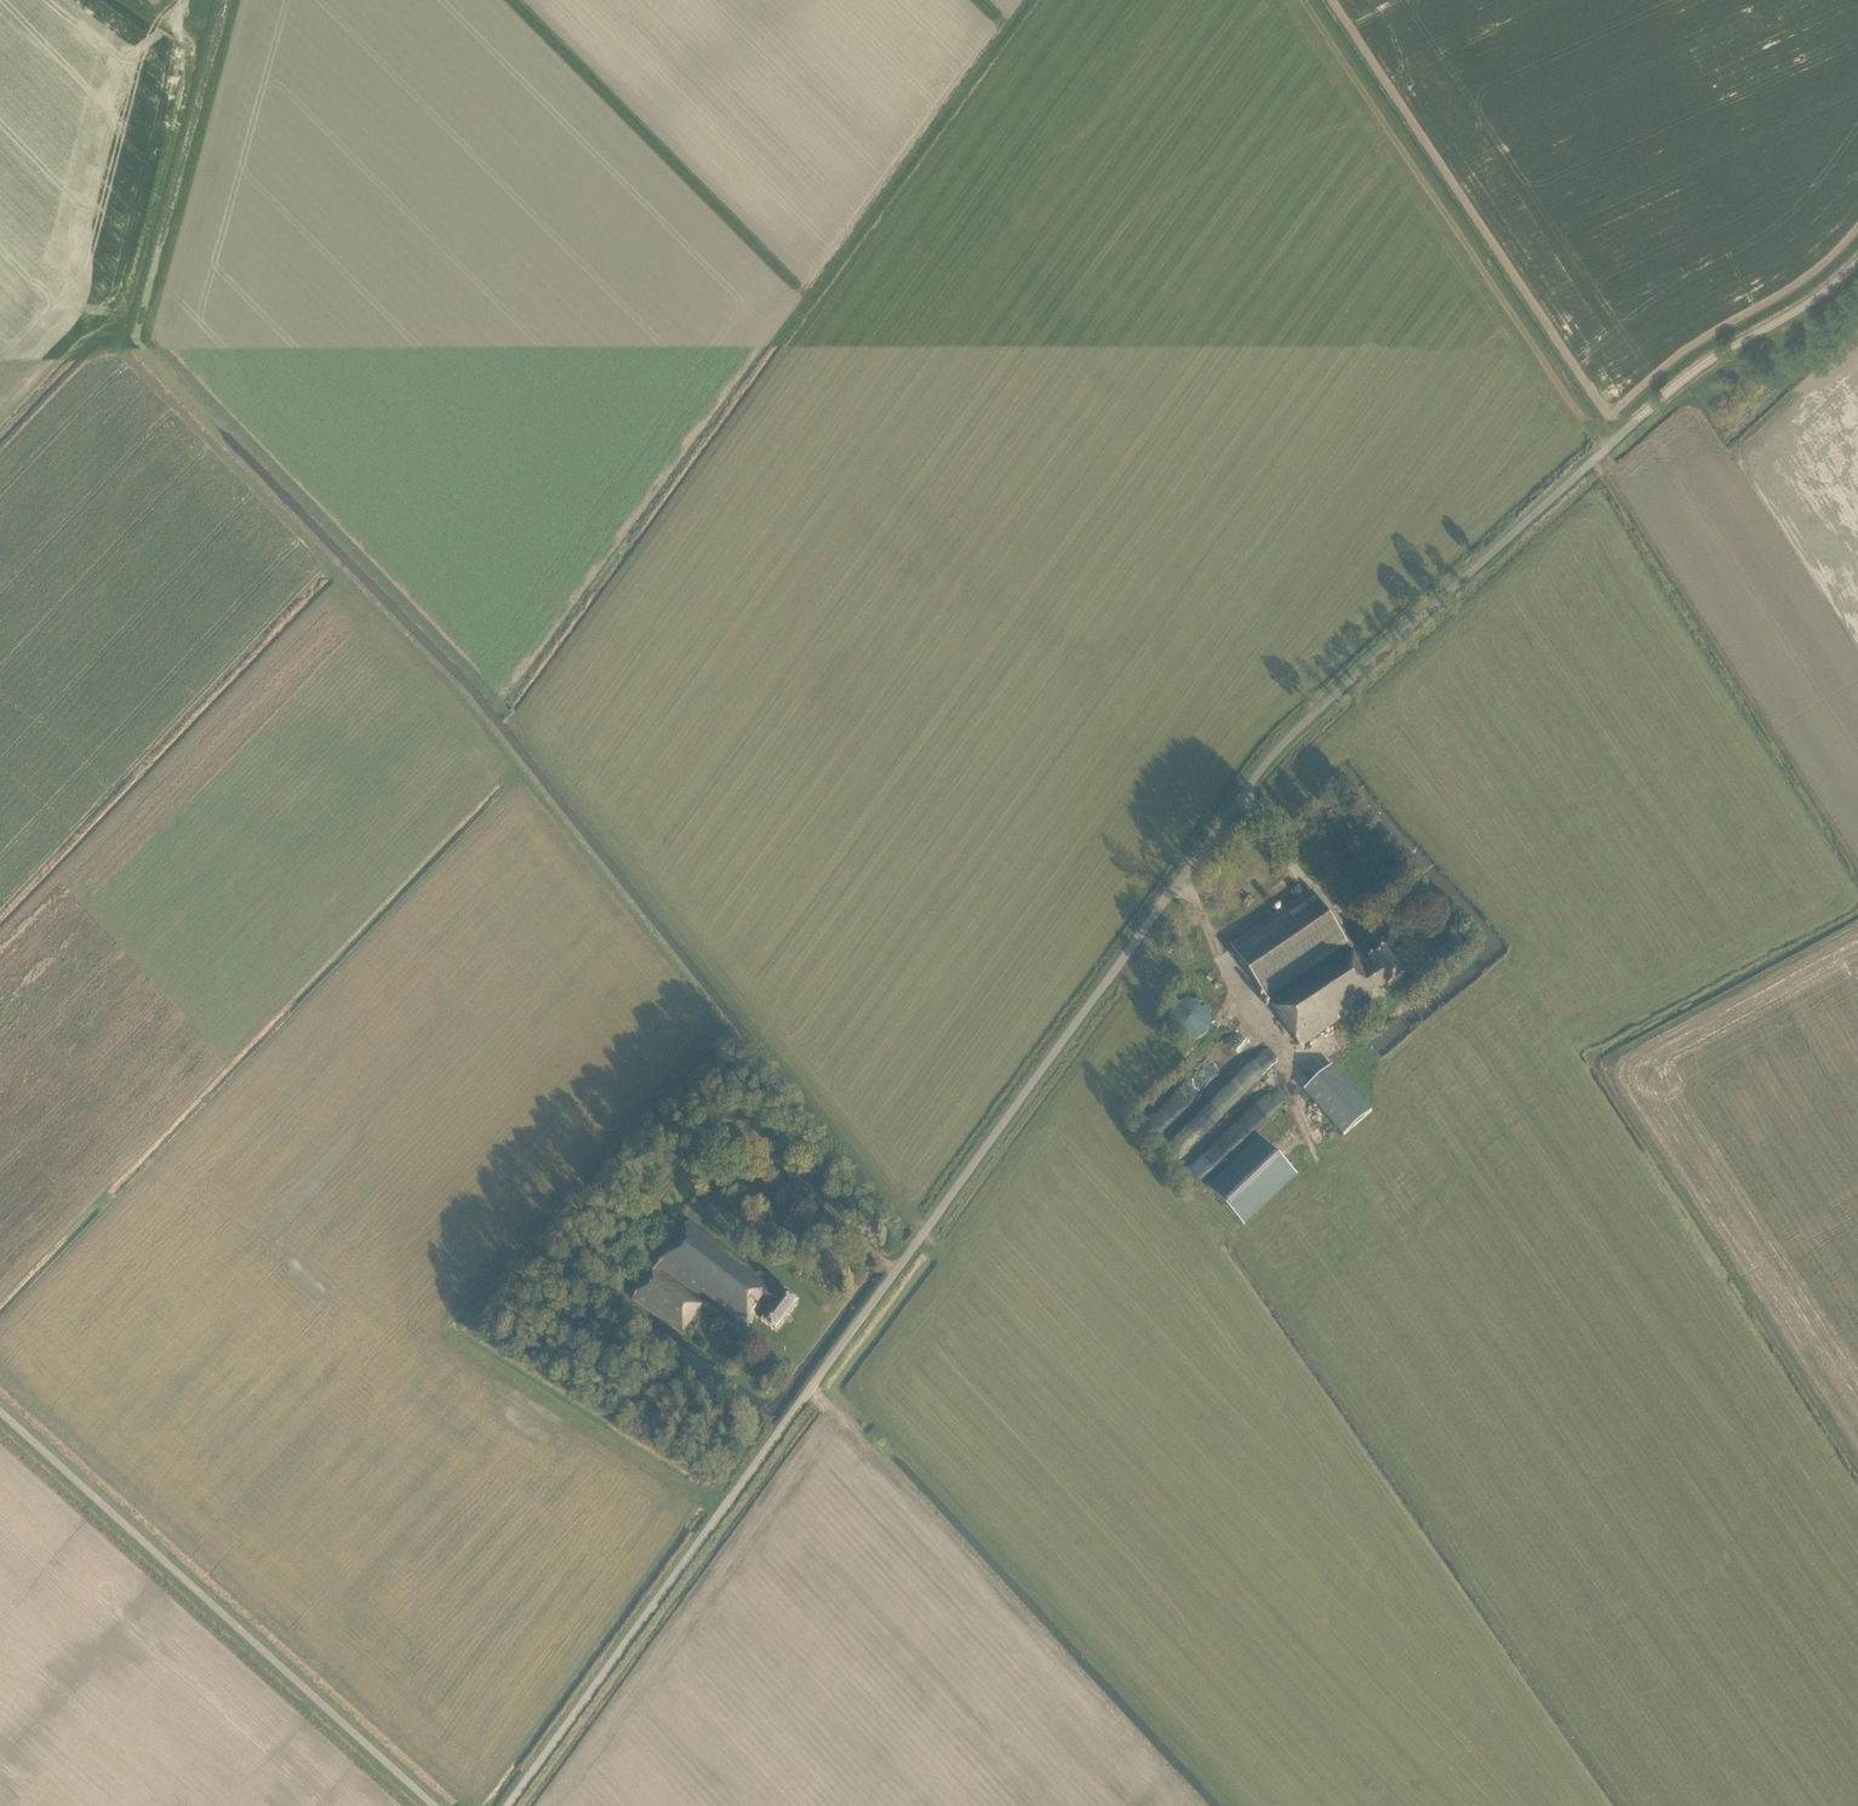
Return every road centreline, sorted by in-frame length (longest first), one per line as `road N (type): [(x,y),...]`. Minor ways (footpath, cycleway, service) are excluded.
road 1 (unclassified): [(507,1805),(1268,762),(1700,370),(1804,311),(1857,262)]
road 2 (track): [(813,1385),(861,1456),(1118,1109)]
road 3 (track): [(927,1227),(668,905)]
road 4 (track): [(1286,1086),(1322,1171),(1326,1235)]

